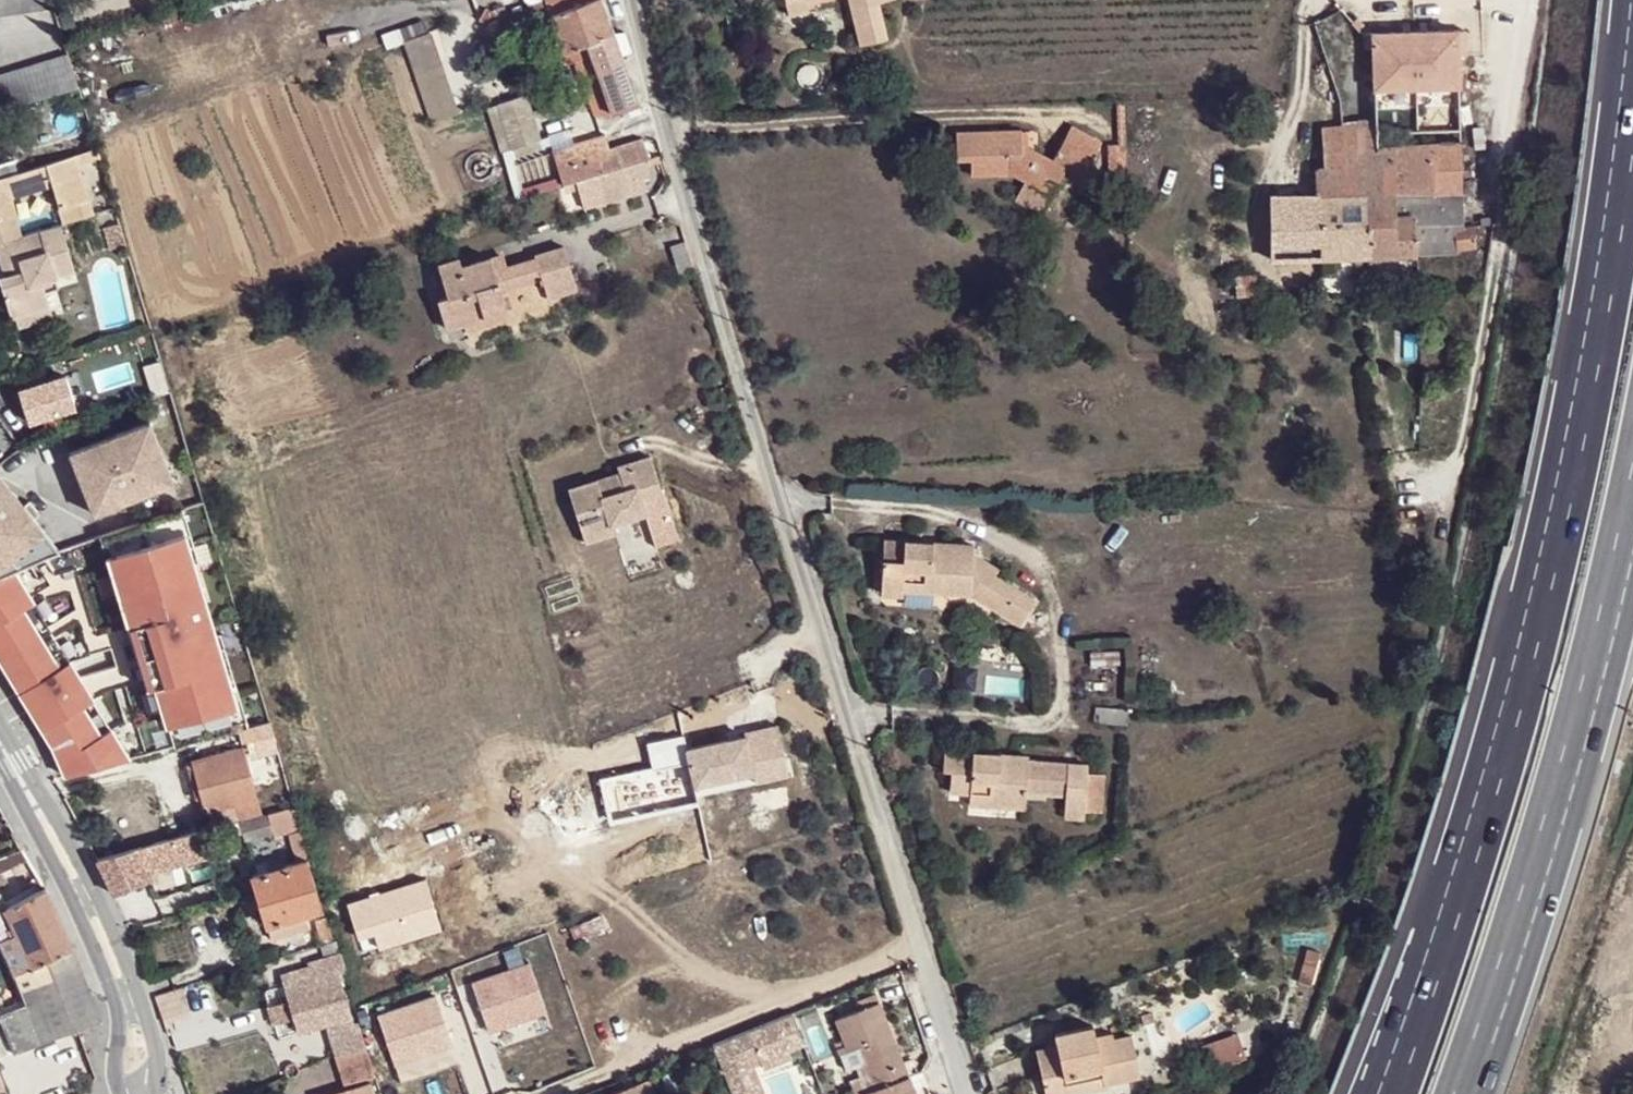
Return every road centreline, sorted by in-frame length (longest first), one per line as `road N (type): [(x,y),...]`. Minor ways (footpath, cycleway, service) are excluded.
road 1 (residential): [(637,0),(720,305),(967,1093)]
road 2 (motorway): [(1632,73),(1594,366),(1531,660),(1386,1093)]
road 3 (motorway): [(1471,1093),(1585,771),(1632,531)]
road 4 (secondary): [(139,1093),(138,1018),(0,743)]
road 5 (track): [(1259,245),(1260,185),(1304,101),(1314,3)]
road 6 (track): [(1548,1093),(1632,854)]

